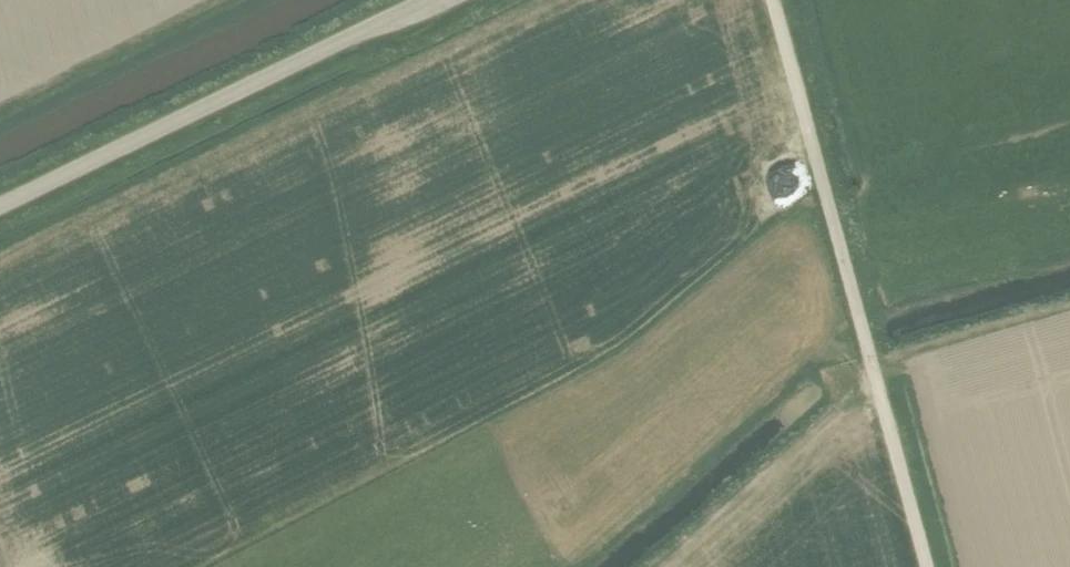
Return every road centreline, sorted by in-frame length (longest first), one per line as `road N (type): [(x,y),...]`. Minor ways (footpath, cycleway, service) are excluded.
road 1 (unclassified): [(0,204),(424,0)]

